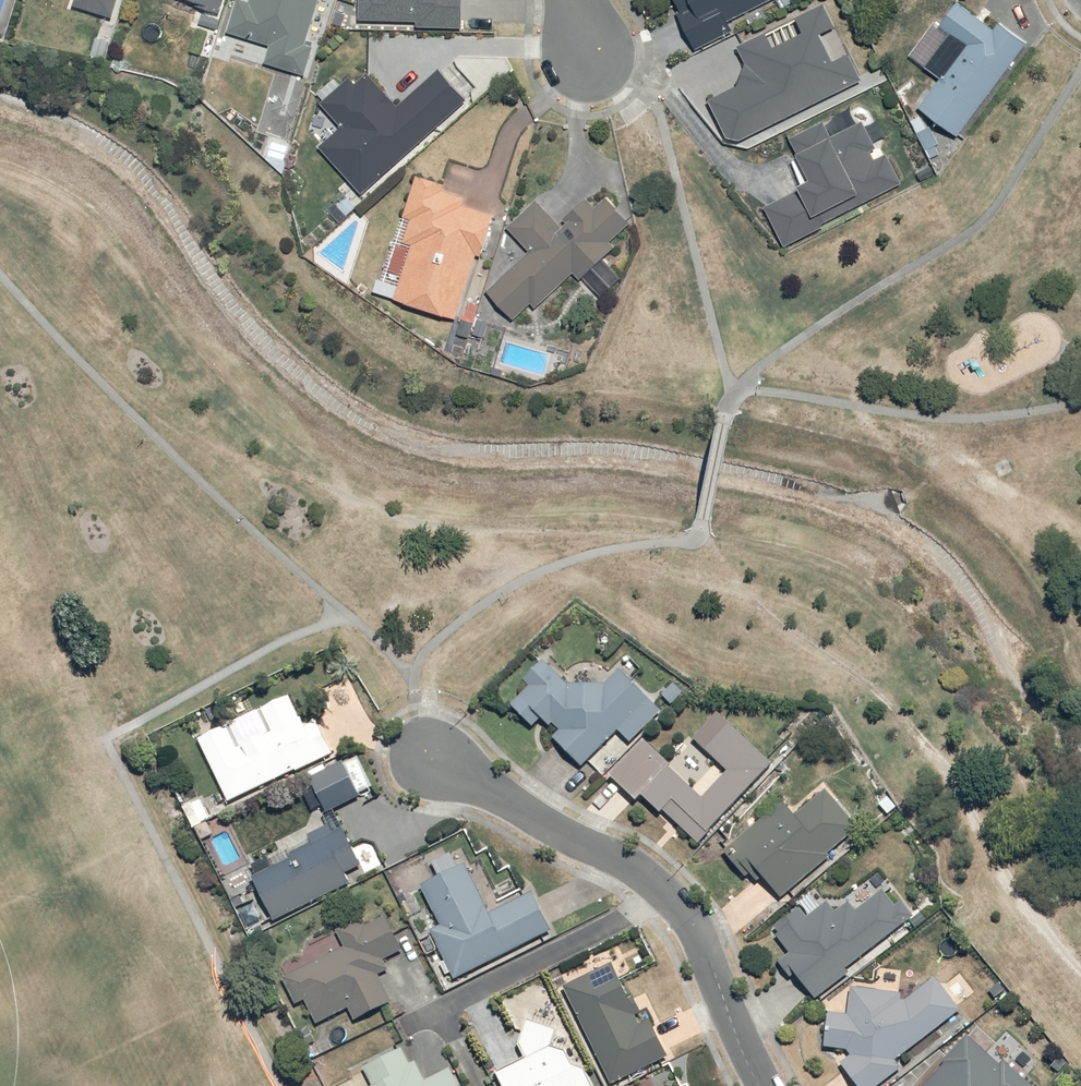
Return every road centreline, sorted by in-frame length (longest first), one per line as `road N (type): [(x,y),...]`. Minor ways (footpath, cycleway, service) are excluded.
road 1 (residential): [(779,1085),(696,905),(624,847),(444,750)]

